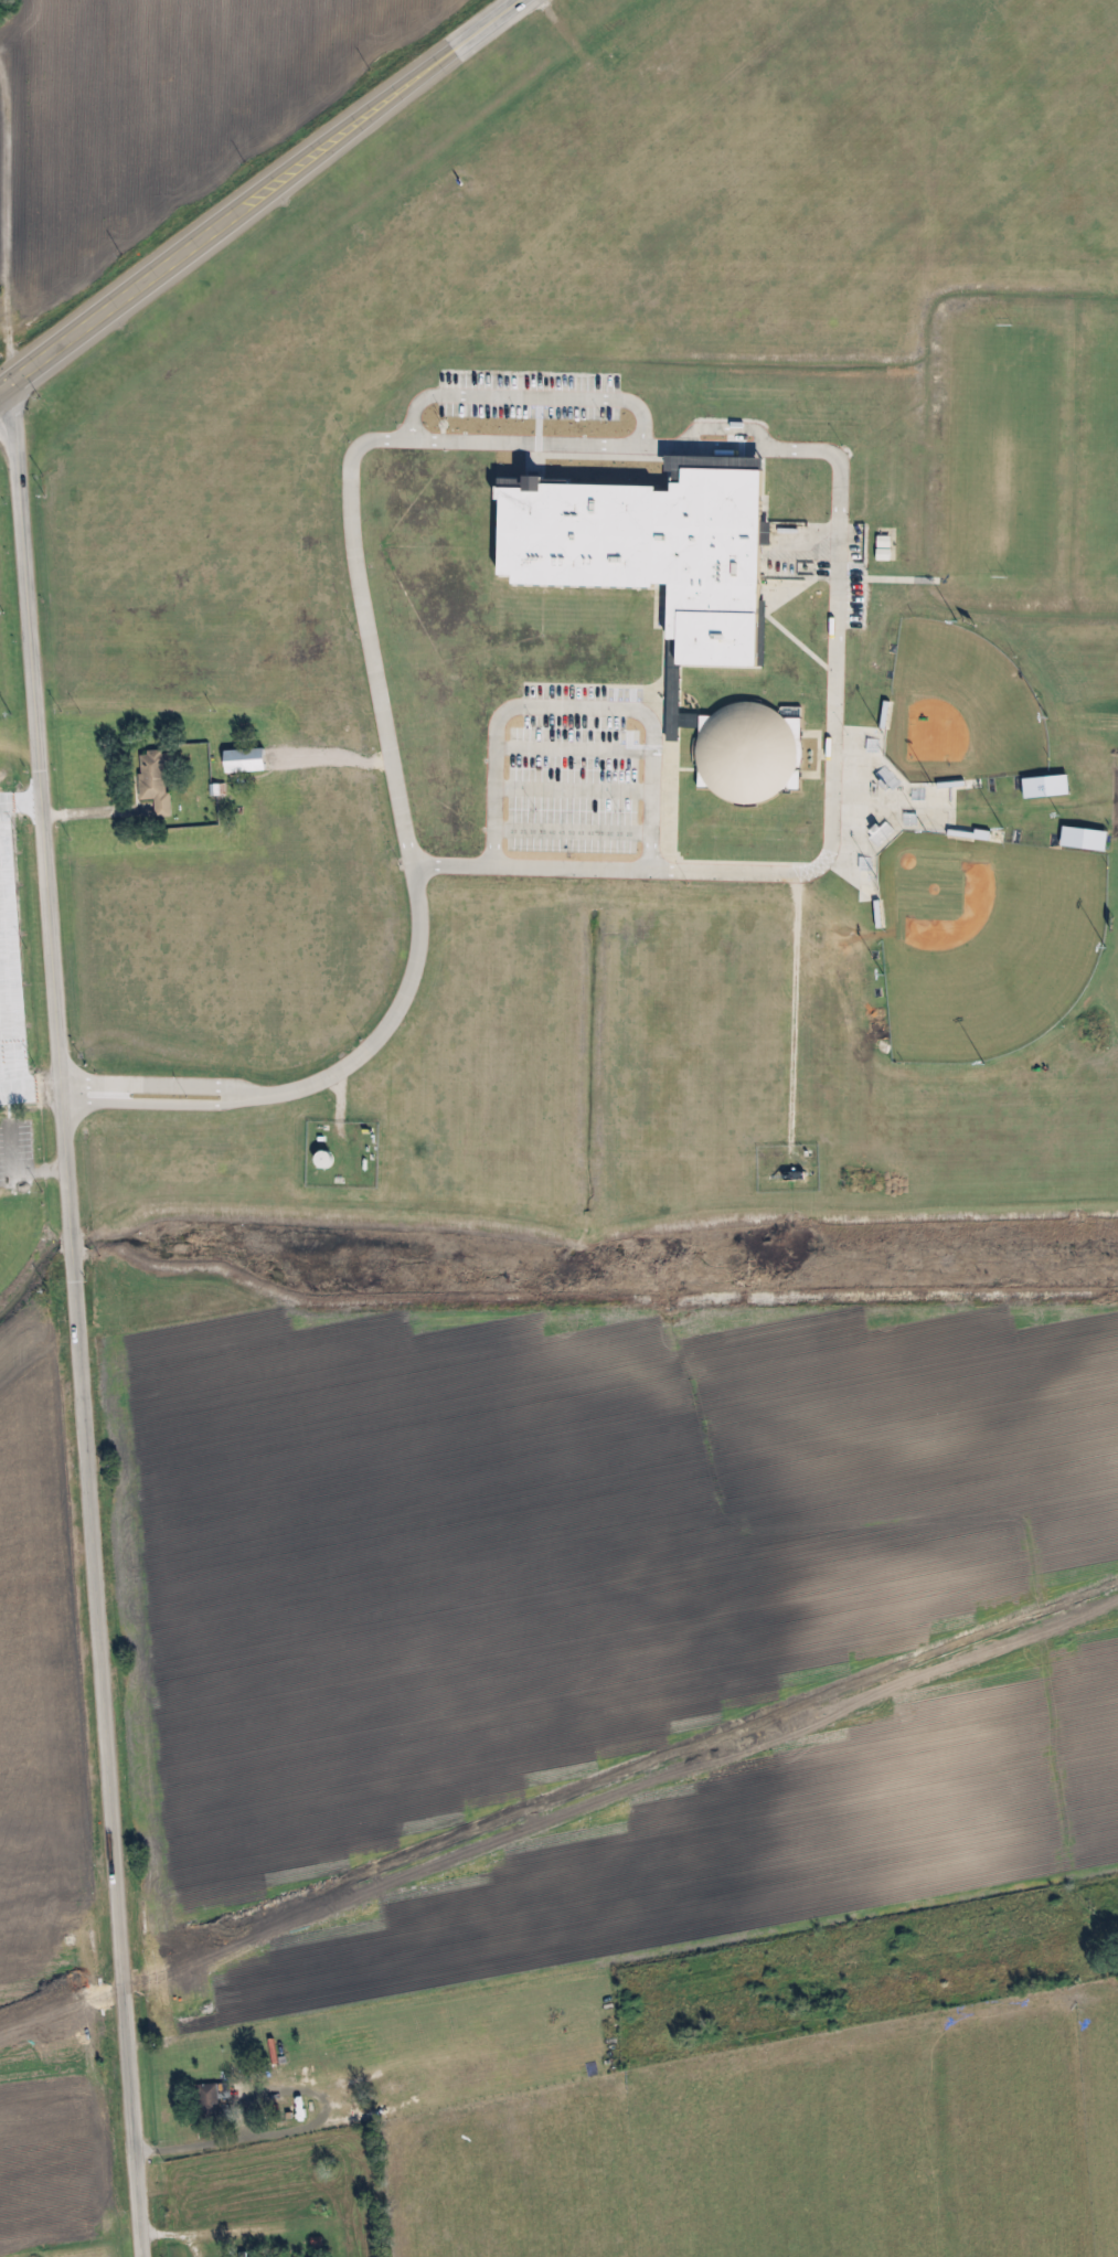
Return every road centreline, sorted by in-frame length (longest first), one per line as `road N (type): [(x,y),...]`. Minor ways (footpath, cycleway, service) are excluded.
road 1 (tertiary): [(11,381),(143,2256)]
road 2 (primary): [(0,389),(500,0)]

